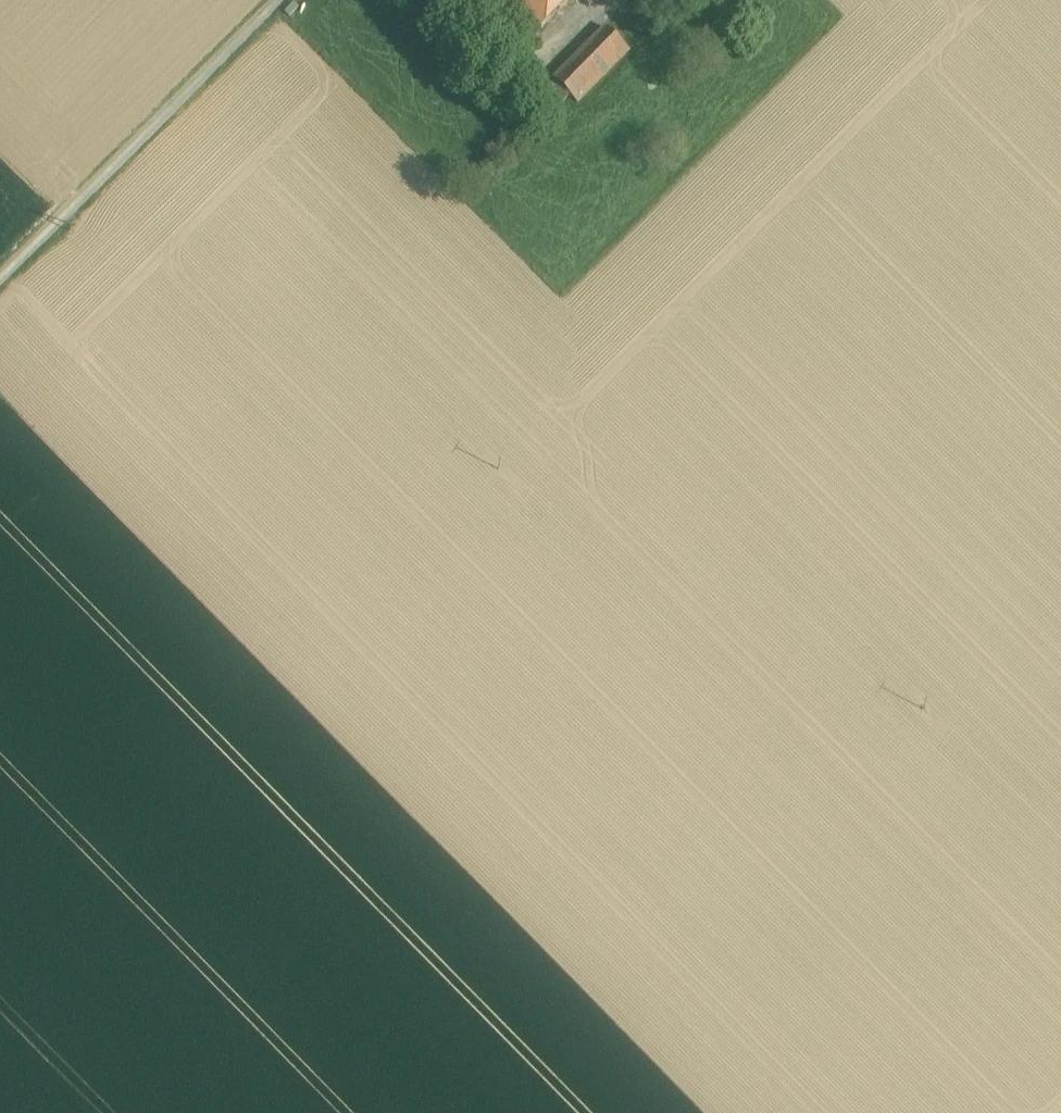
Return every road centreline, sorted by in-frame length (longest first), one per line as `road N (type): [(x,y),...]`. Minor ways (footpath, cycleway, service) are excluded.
road 1 (unclassified): [(0,278),(279,0)]

